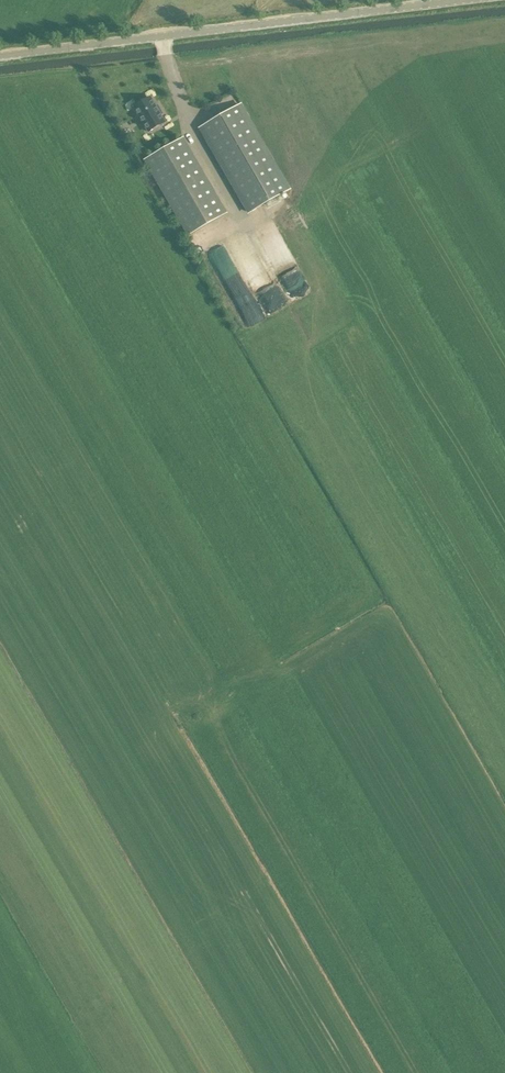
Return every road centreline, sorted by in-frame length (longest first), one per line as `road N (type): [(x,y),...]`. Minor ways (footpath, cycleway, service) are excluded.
road 1 (tertiary): [(0,56),(459,0)]

